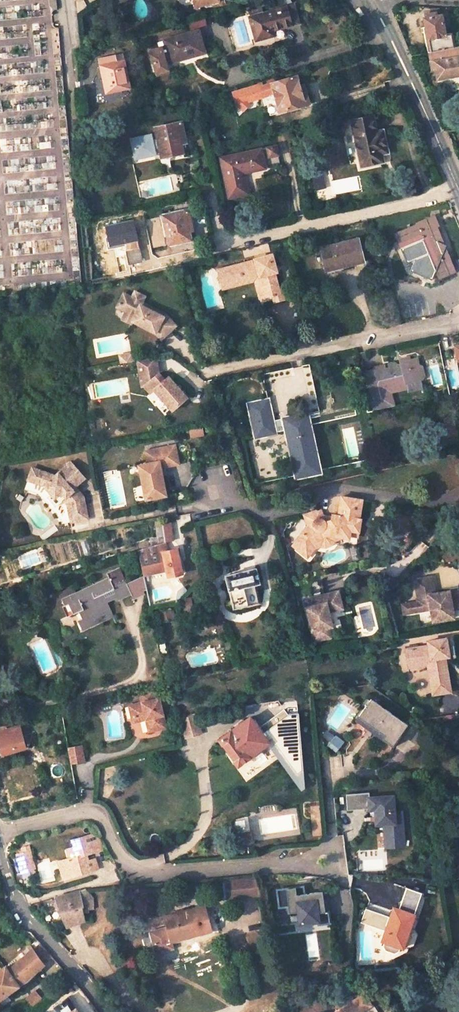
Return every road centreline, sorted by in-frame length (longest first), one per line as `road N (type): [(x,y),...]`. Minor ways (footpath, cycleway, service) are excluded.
road 1 (residential): [(336,860),(163,876),(133,870),(101,820),(88,813),(0,835)]
road 2 (residential): [(208,204),(224,251),(458,191)]
road 3 (residential): [(458,497),(443,511),(340,490),(265,515),(210,493)]
road 4 (residential): [(205,372),(458,321)]
road 5 (secondary): [(374,3),(458,191)]
road 6 (residential): [(0,847),(23,911),(107,1011)]
road 7 (residential): [(63,0),(79,121)]

